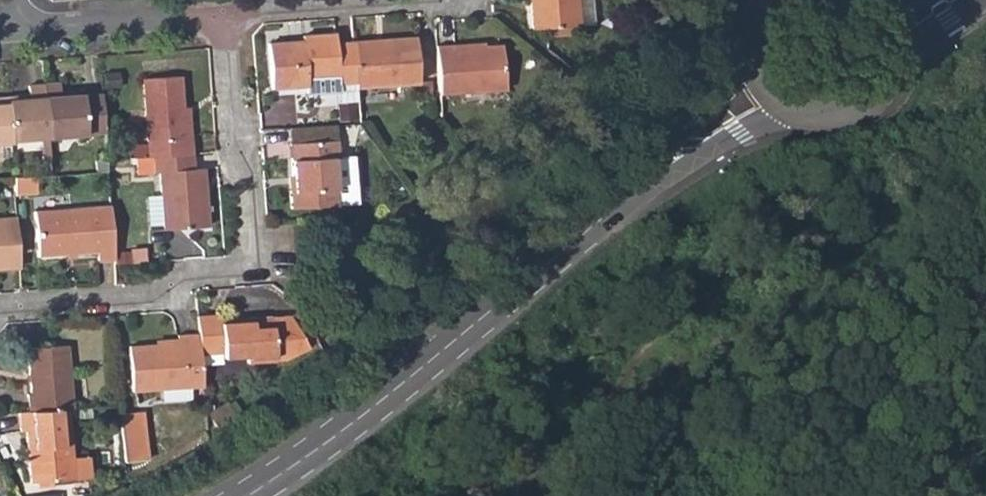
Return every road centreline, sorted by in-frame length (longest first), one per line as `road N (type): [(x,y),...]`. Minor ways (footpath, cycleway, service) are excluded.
road 1 (tertiary): [(250,495),(769,87)]
road 2 (residential): [(0,309),(137,296),(171,273),(239,265),(247,254),(231,17)]
road 3 (residential): [(231,17),(22,31)]
road 4 (tertiary): [(769,87),(805,115),(851,115),(871,103),(895,64),(888,18)]
road 5 (residential): [(231,17),(423,0)]

